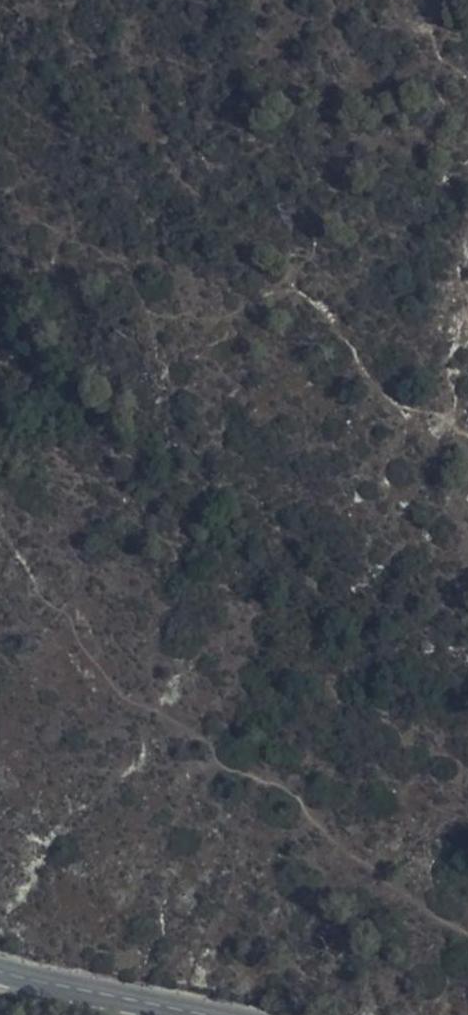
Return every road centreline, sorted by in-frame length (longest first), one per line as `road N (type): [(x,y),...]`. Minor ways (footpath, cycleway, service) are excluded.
road 1 (residential): [(0,967),(206,1014)]

